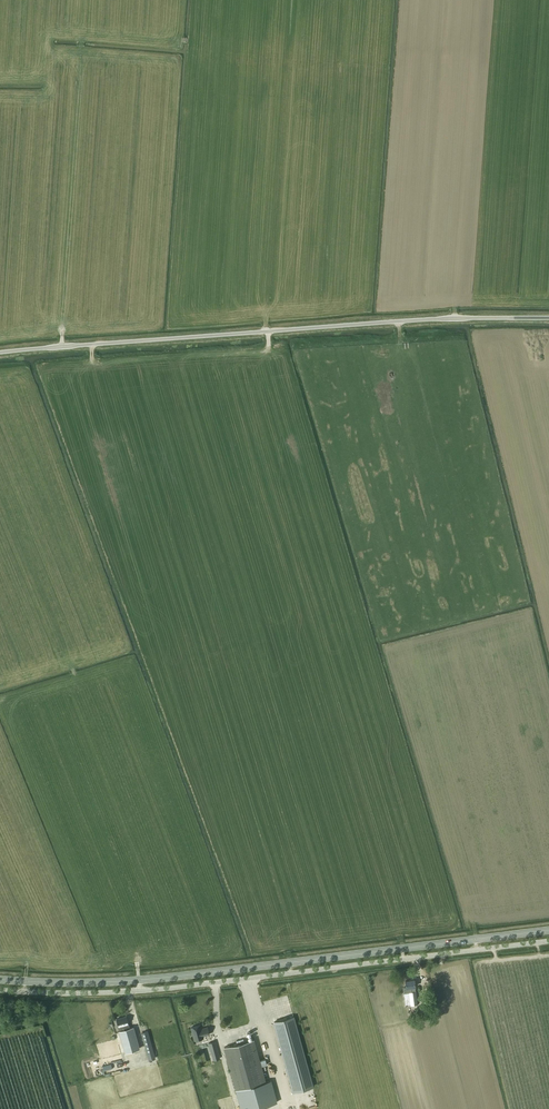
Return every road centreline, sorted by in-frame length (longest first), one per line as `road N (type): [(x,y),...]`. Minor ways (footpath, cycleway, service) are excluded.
road 1 (secondary): [(548,930),(142,981),(0,980)]
road 2 (unclassified): [(0,990),(173,988),(548,941)]
road 3 (unclassified): [(548,318),(268,330),(0,353)]

